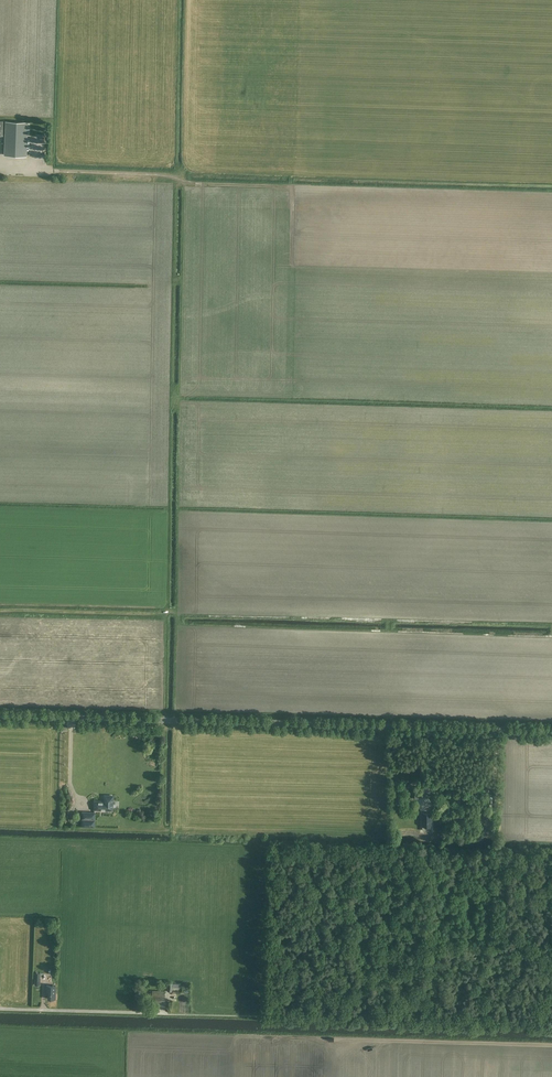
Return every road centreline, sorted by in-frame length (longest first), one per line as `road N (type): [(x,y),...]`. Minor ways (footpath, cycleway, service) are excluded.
road 1 (unclassified): [(551,730),(0,714)]
road 2 (unclassified): [(164,1014),(0,1009)]

